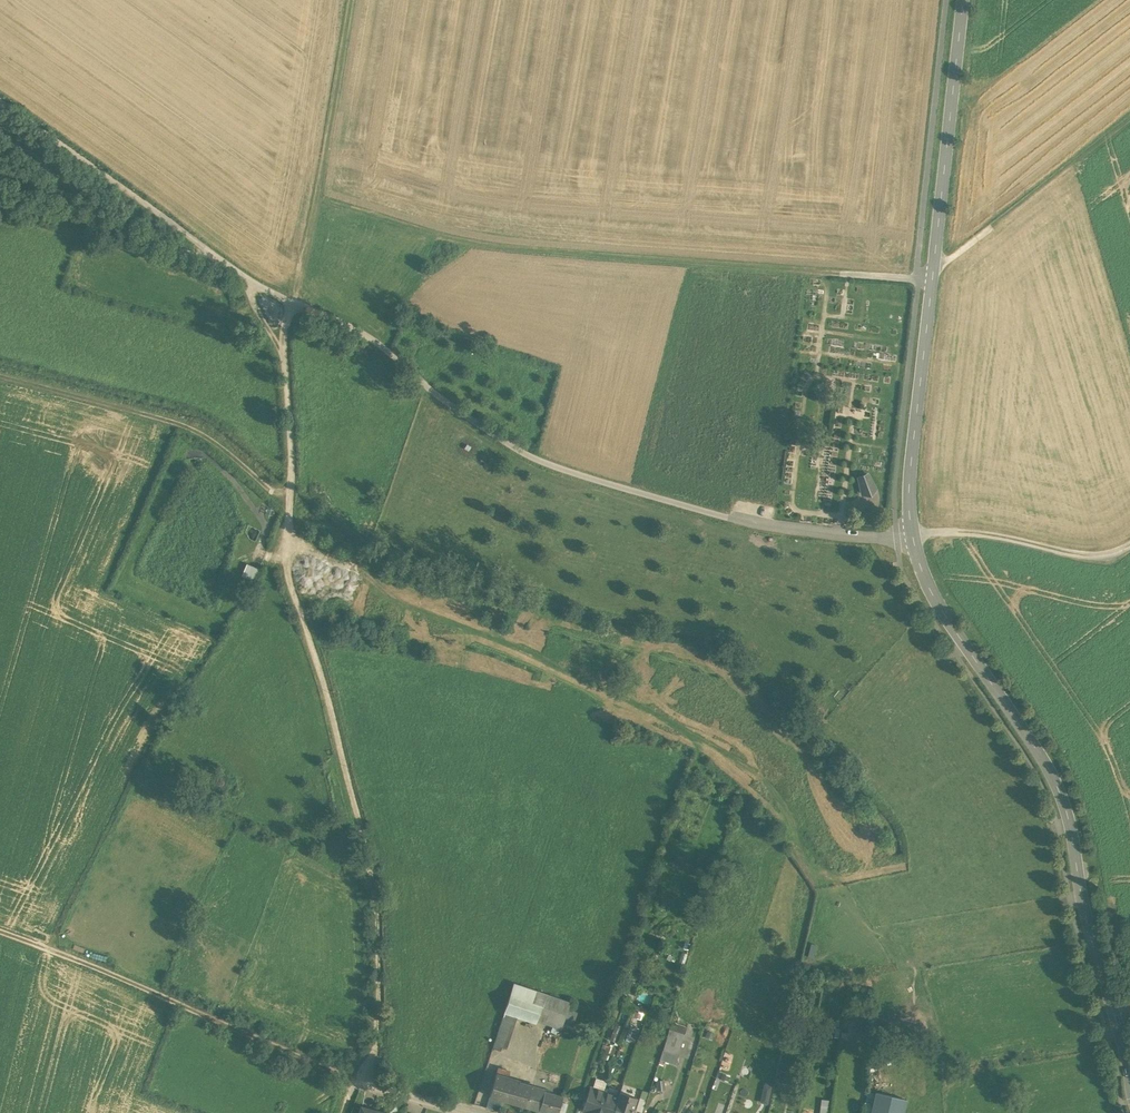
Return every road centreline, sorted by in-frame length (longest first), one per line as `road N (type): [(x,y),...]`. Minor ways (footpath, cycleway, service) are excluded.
road 1 (track): [(0,935),(362,1084),(376,1005),(371,890),(291,594),(292,470),(281,346),(247,287)]
road 2 (tertiary): [(1129,1070),(1084,914),(1059,787),(930,590),(912,534),(908,471),(962,0)]
road 3 (track): [(317,196),(462,244),(931,281)]
road 4 (track): [(896,538),(895,480),(946,0)]
road 5 (track): [(247,287),(356,331),(536,461),(722,518)]
road 6 (track): [(0,381),(206,437),(291,501)]
road 7 (track): [(350,0),(294,303)]
road 8 (track): [(247,287),(157,212),(0,105)]
road 9 (track): [(1129,546),(1105,558),(987,532),(912,534)]
road 10 (track): [(0,202),(203,248)]
road 11 (track): [(1129,122),(992,228)]

